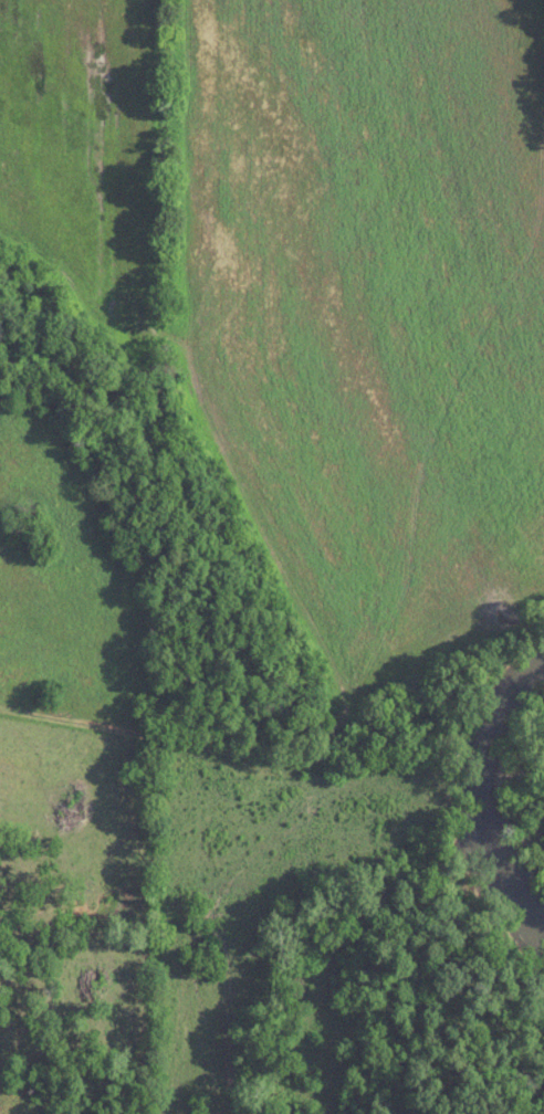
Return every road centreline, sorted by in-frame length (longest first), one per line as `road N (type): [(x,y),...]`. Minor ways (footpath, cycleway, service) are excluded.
road 1 (residential): [(0,718),(123,739)]

